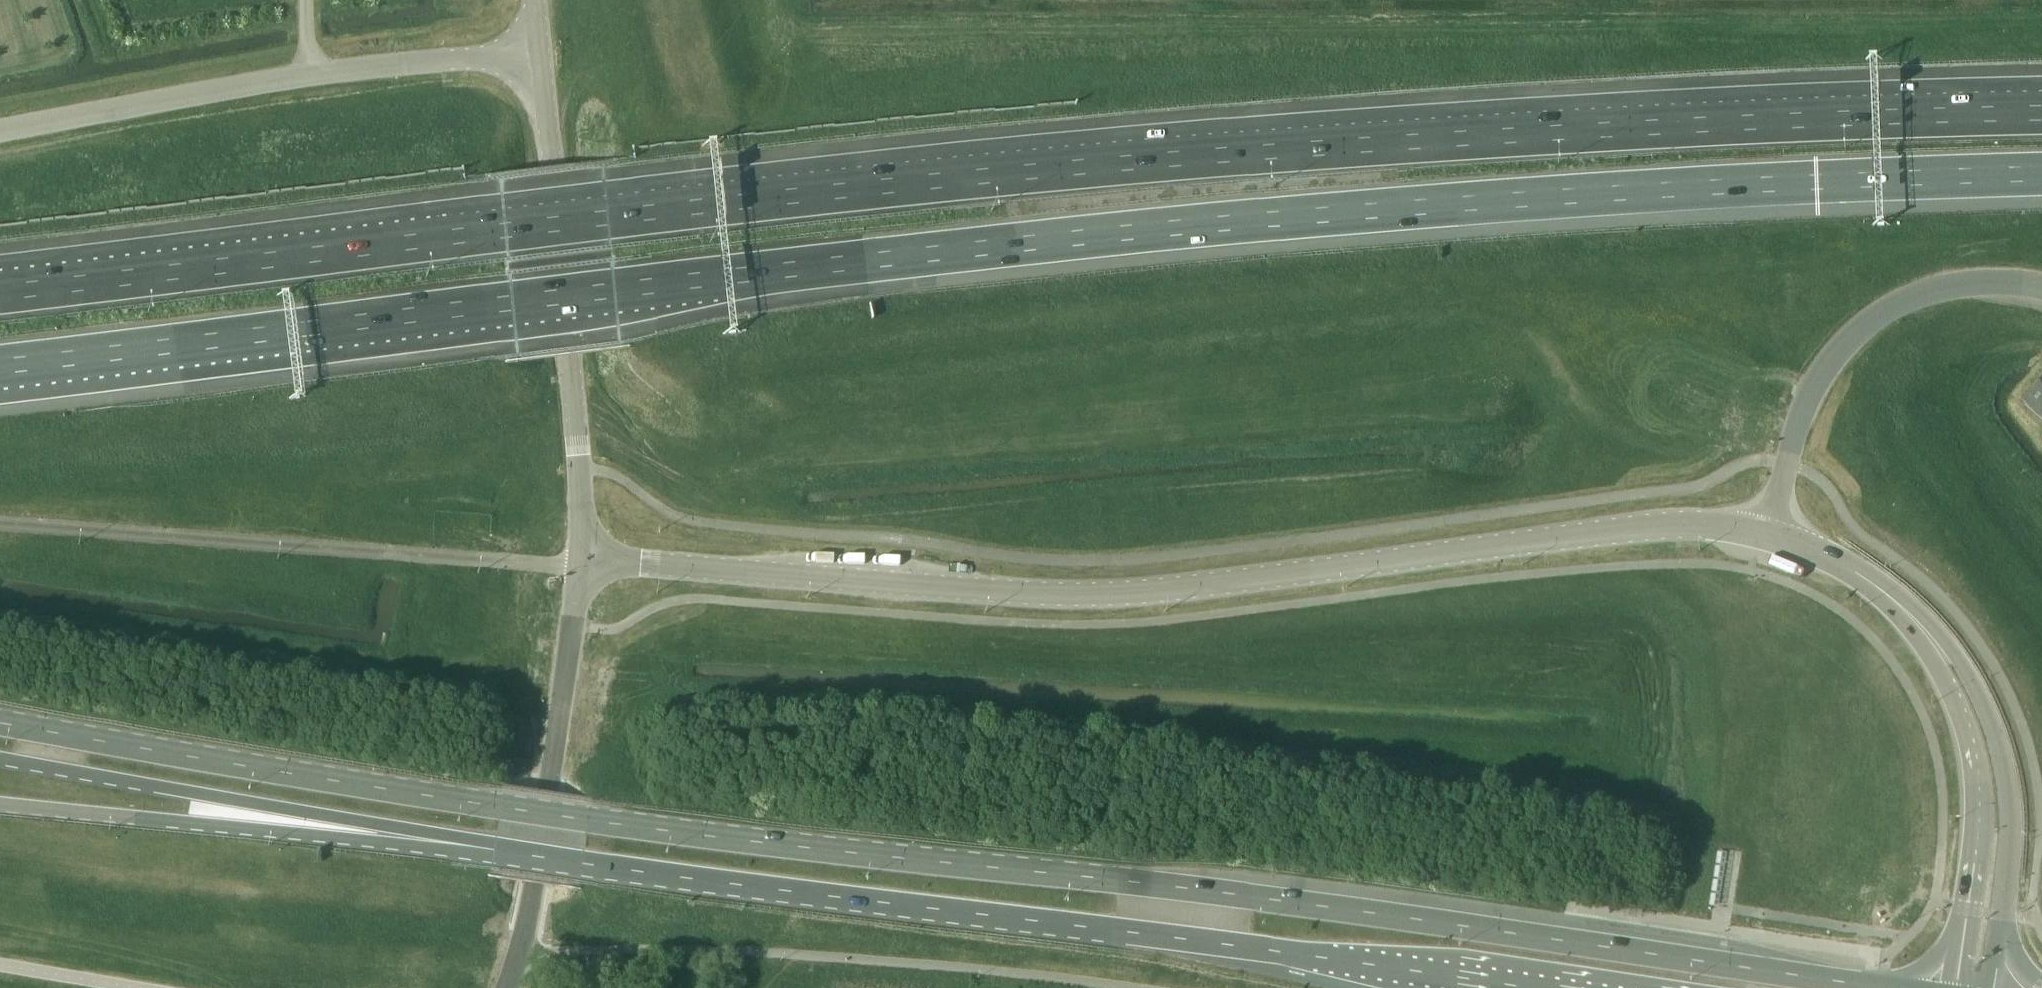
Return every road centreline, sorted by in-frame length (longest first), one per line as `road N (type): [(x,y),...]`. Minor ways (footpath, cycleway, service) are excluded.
road 1 (motorway): [(2041,110),(1452,136),(1088,166),(505,229),(0,297)]
road 2 (motorway): [(0,363),(1085,235),(1772,182),(2041,174)]
road 3 (primary): [(1899,987),(1280,900),(589,820),(0,723)]
road 4 (unclassified): [(1768,532),(1670,524),(1093,592),(582,557)]
road 5 (primary): [(494,849),(1537,987)]
road 6 (unclassified): [(539,53),(309,76),(0,131)]
road 7 (unclassified): [(539,53),(582,557)]
road 8 (primary): [(0,760),(494,849)]
road 9 (primary): [(0,803),(494,849)]
road 10 (unclassified): [(582,557),(534,883),(507,987)]
road 11 (unclassified): [(1768,532),(1818,382),(1873,322),(1913,299),(1961,286),(2041,288)]
road 12 (unclassified): [(1987,987),(2010,841),(2008,790),(1978,698),(1938,649)]
road 13 (unclassified): [(1938,649),(1973,763),(1974,830),(1950,987)]
road 14 (unclassified): [(1938,649),(1865,576),(1768,532)]
road 15 (unclassified): [(140,987),(0,964)]

